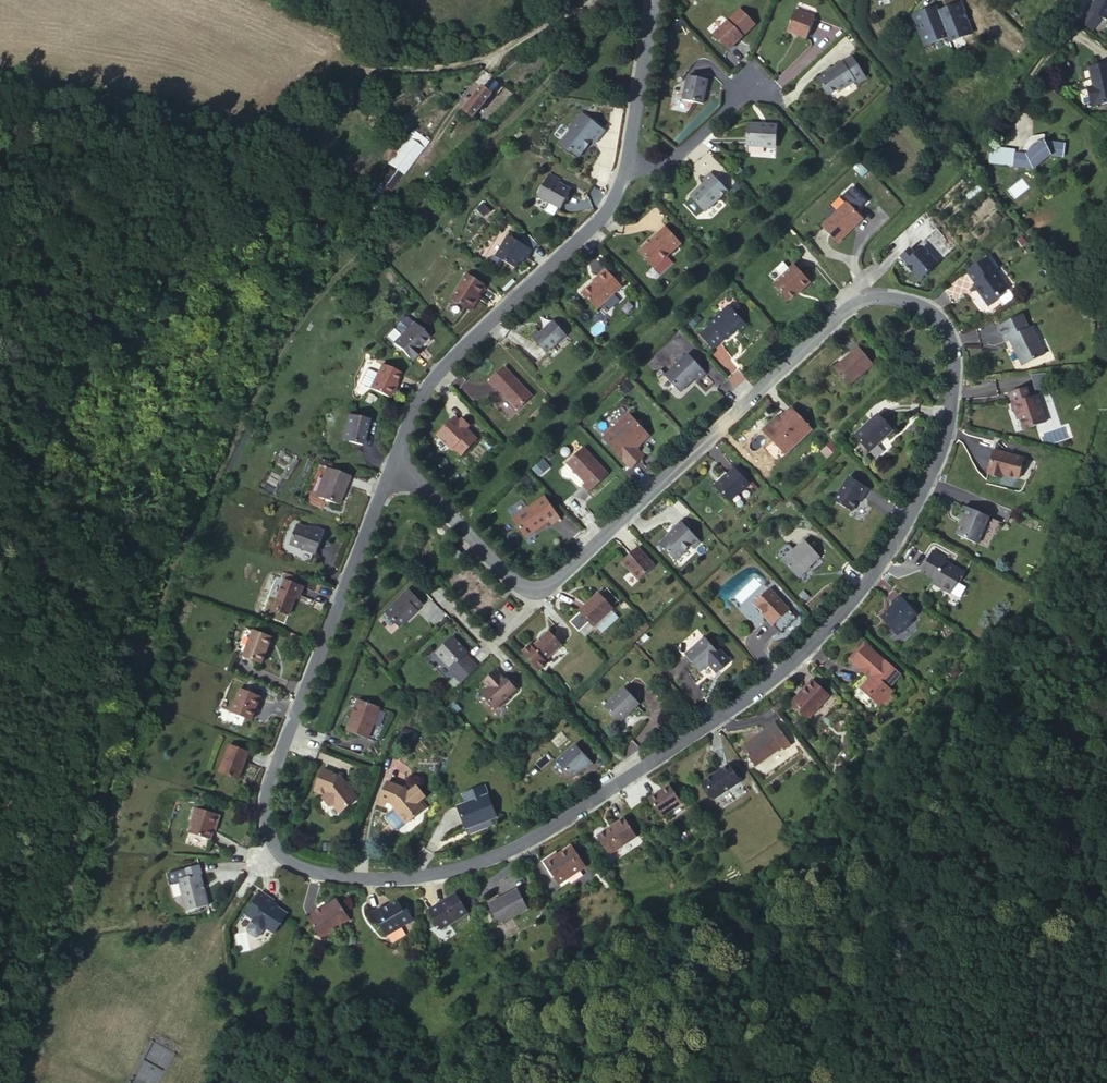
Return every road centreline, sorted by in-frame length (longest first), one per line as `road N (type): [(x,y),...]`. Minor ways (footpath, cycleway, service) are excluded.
road 1 (residential): [(396,457),(265,804),(277,851),(305,868),(344,875),(443,872),(501,853),(751,693),(832,623),(893,538),(936,458),(951,368),(941,319),(905,301),(862,299),(545,586),(531,589),(503,572)]
road 2 (track): [(583,0),(495,52),(352,72),(263,144),(231,153),(0,143)]
road 3 (residential): [(623,166),(600,216),(438,367),(396,457)]
road 4 (residential): [(652,0),(623,166)]
road 5 (residential): [(503,572),(396,457)]
road 6 (residential): [(623,166),(660,168),(747,88)]

